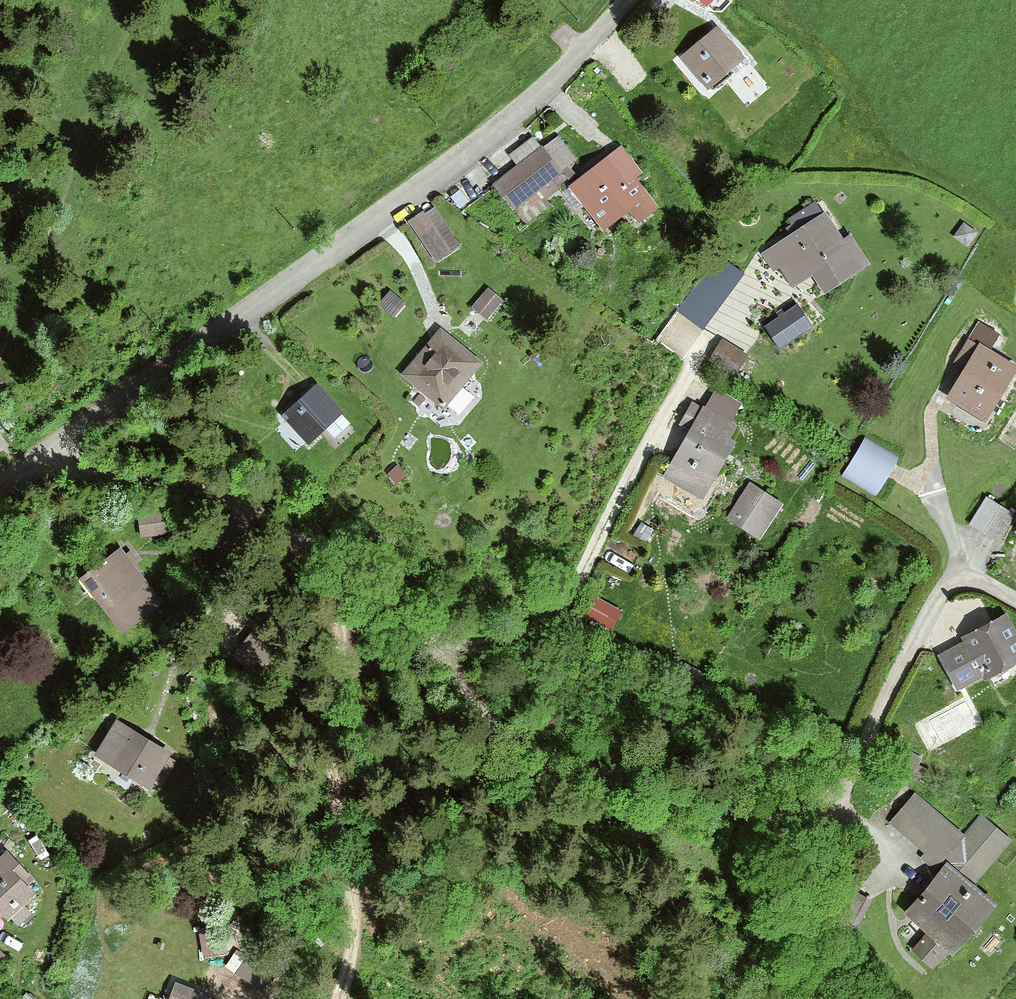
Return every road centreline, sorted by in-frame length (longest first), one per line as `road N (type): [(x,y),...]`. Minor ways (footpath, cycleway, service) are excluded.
road 1 (residential): [(1015,604),(955,581),(835,810),(765,822),(653,805),(516,743),(450,651),(370,594),(293,521),(191,476),(24,466)]
road 2 (unclassified): [(24,466),(72,418),(232,320),(457,160),(576,59),(627,0)]
road 3 (track): [(340,566),(333,739),(359,916),(340,998)]
road 4 (track): [(293,521),(248,600),(209,640)]

